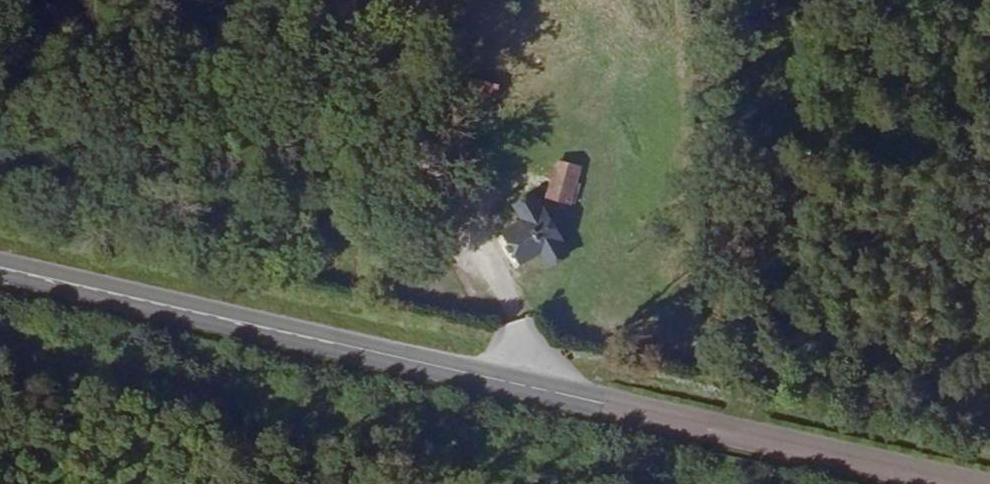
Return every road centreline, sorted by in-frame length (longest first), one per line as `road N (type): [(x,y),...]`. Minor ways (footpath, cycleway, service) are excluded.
road 1 (secondary): [(0,266),(974,483)]
road 2 (track): [(362,0),(518,309),(544,388)]

